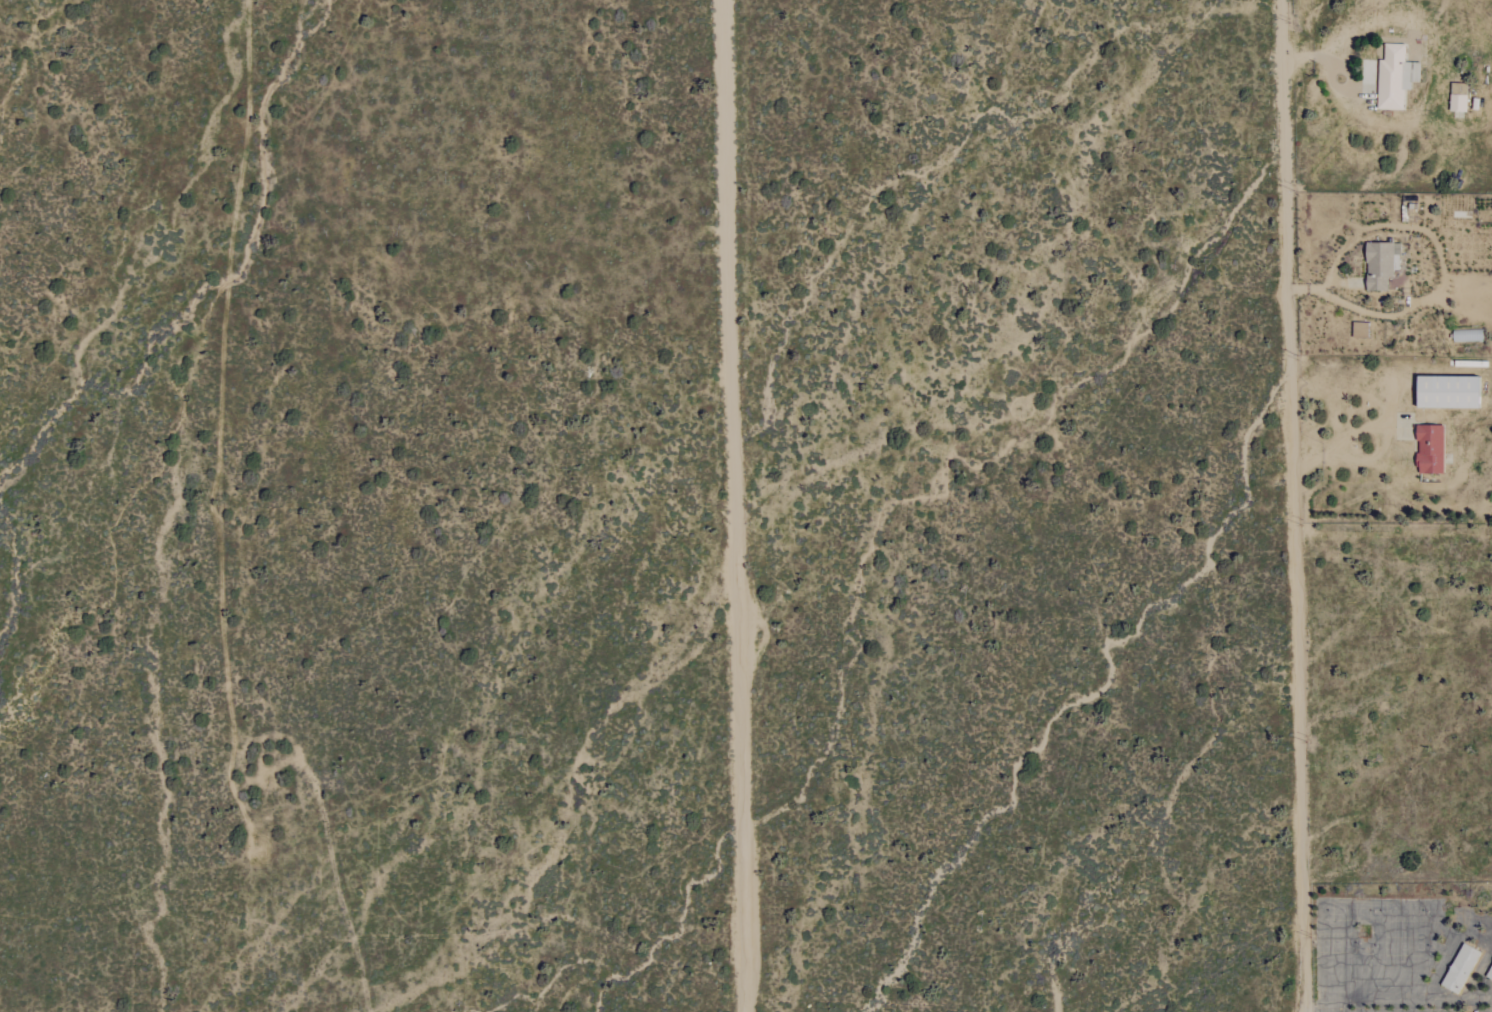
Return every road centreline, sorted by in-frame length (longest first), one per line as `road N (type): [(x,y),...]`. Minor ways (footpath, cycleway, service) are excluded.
road 1 (residential): [(747,1011),(724,0)]
road 2 (residential): [(1306,987),(1285,0)]

